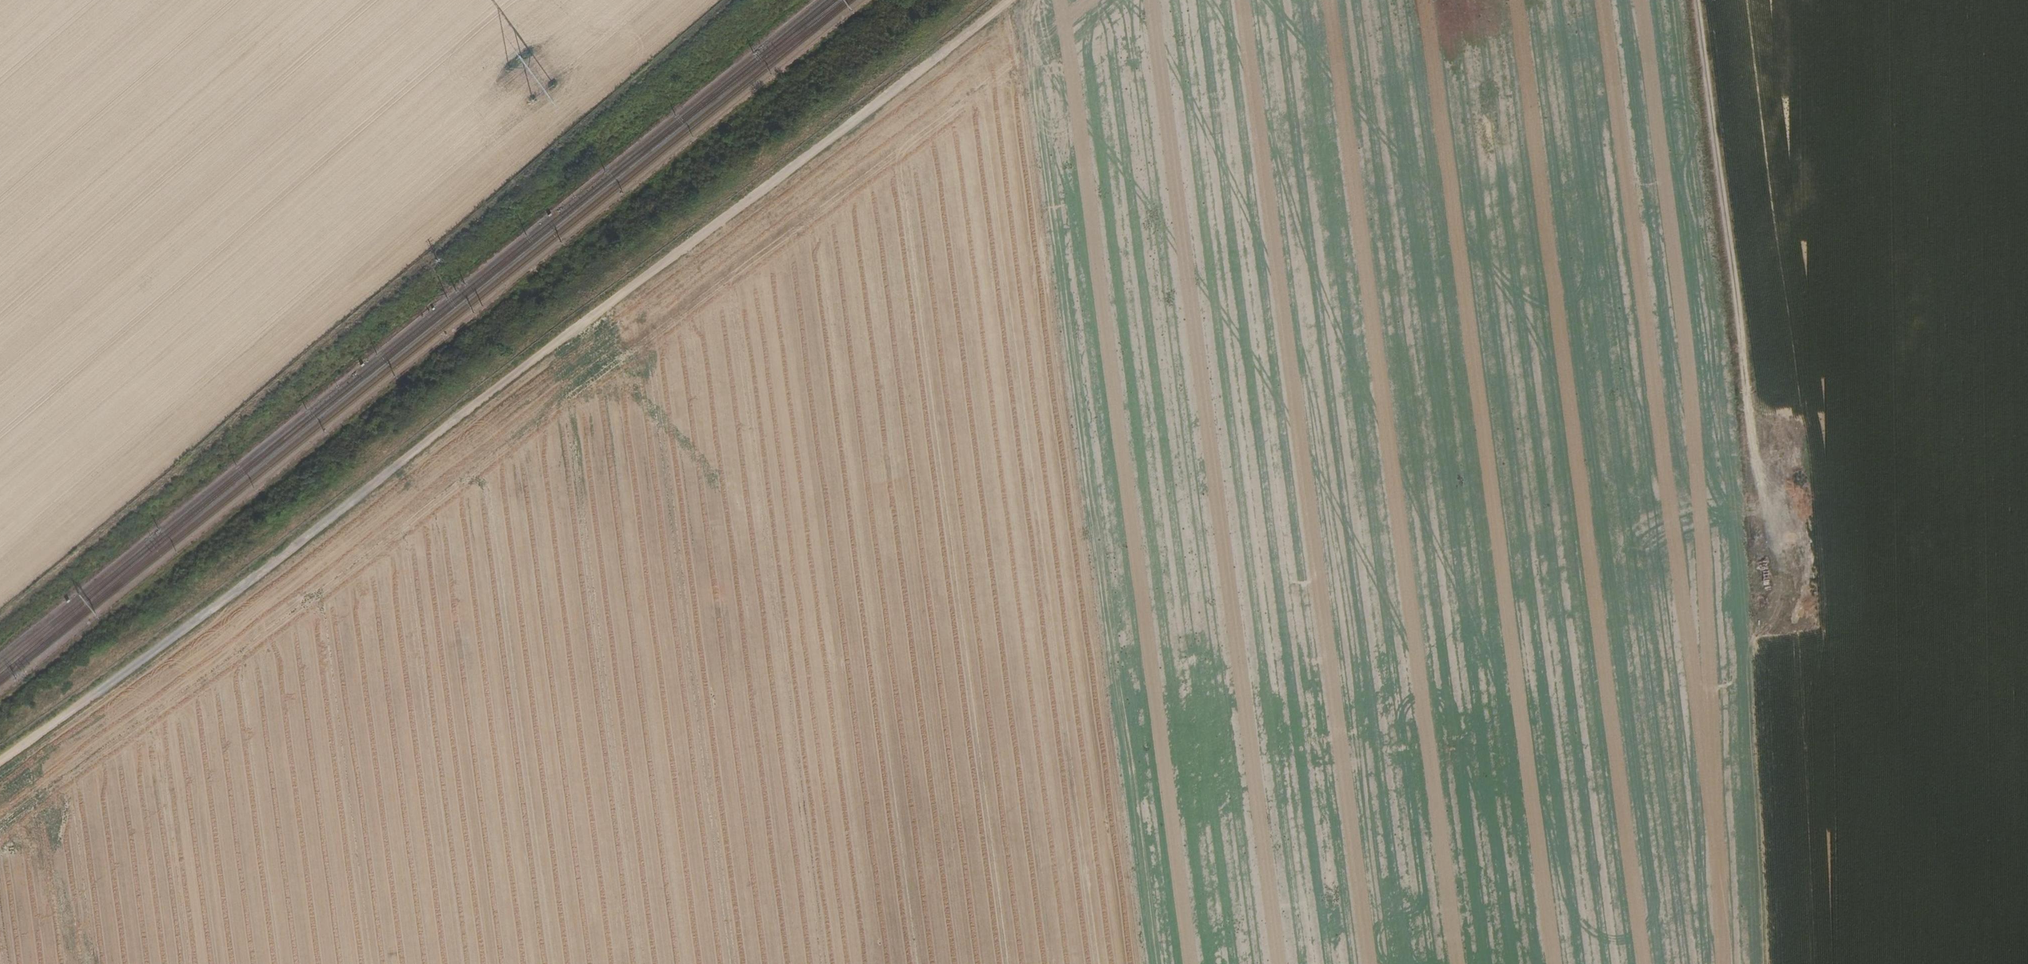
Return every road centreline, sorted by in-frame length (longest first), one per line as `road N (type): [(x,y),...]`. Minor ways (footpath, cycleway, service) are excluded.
road 1 (track): [(0,762),(286,554),(1008,0)]
road 2 (track): [(1696,0),(1760,524)]

